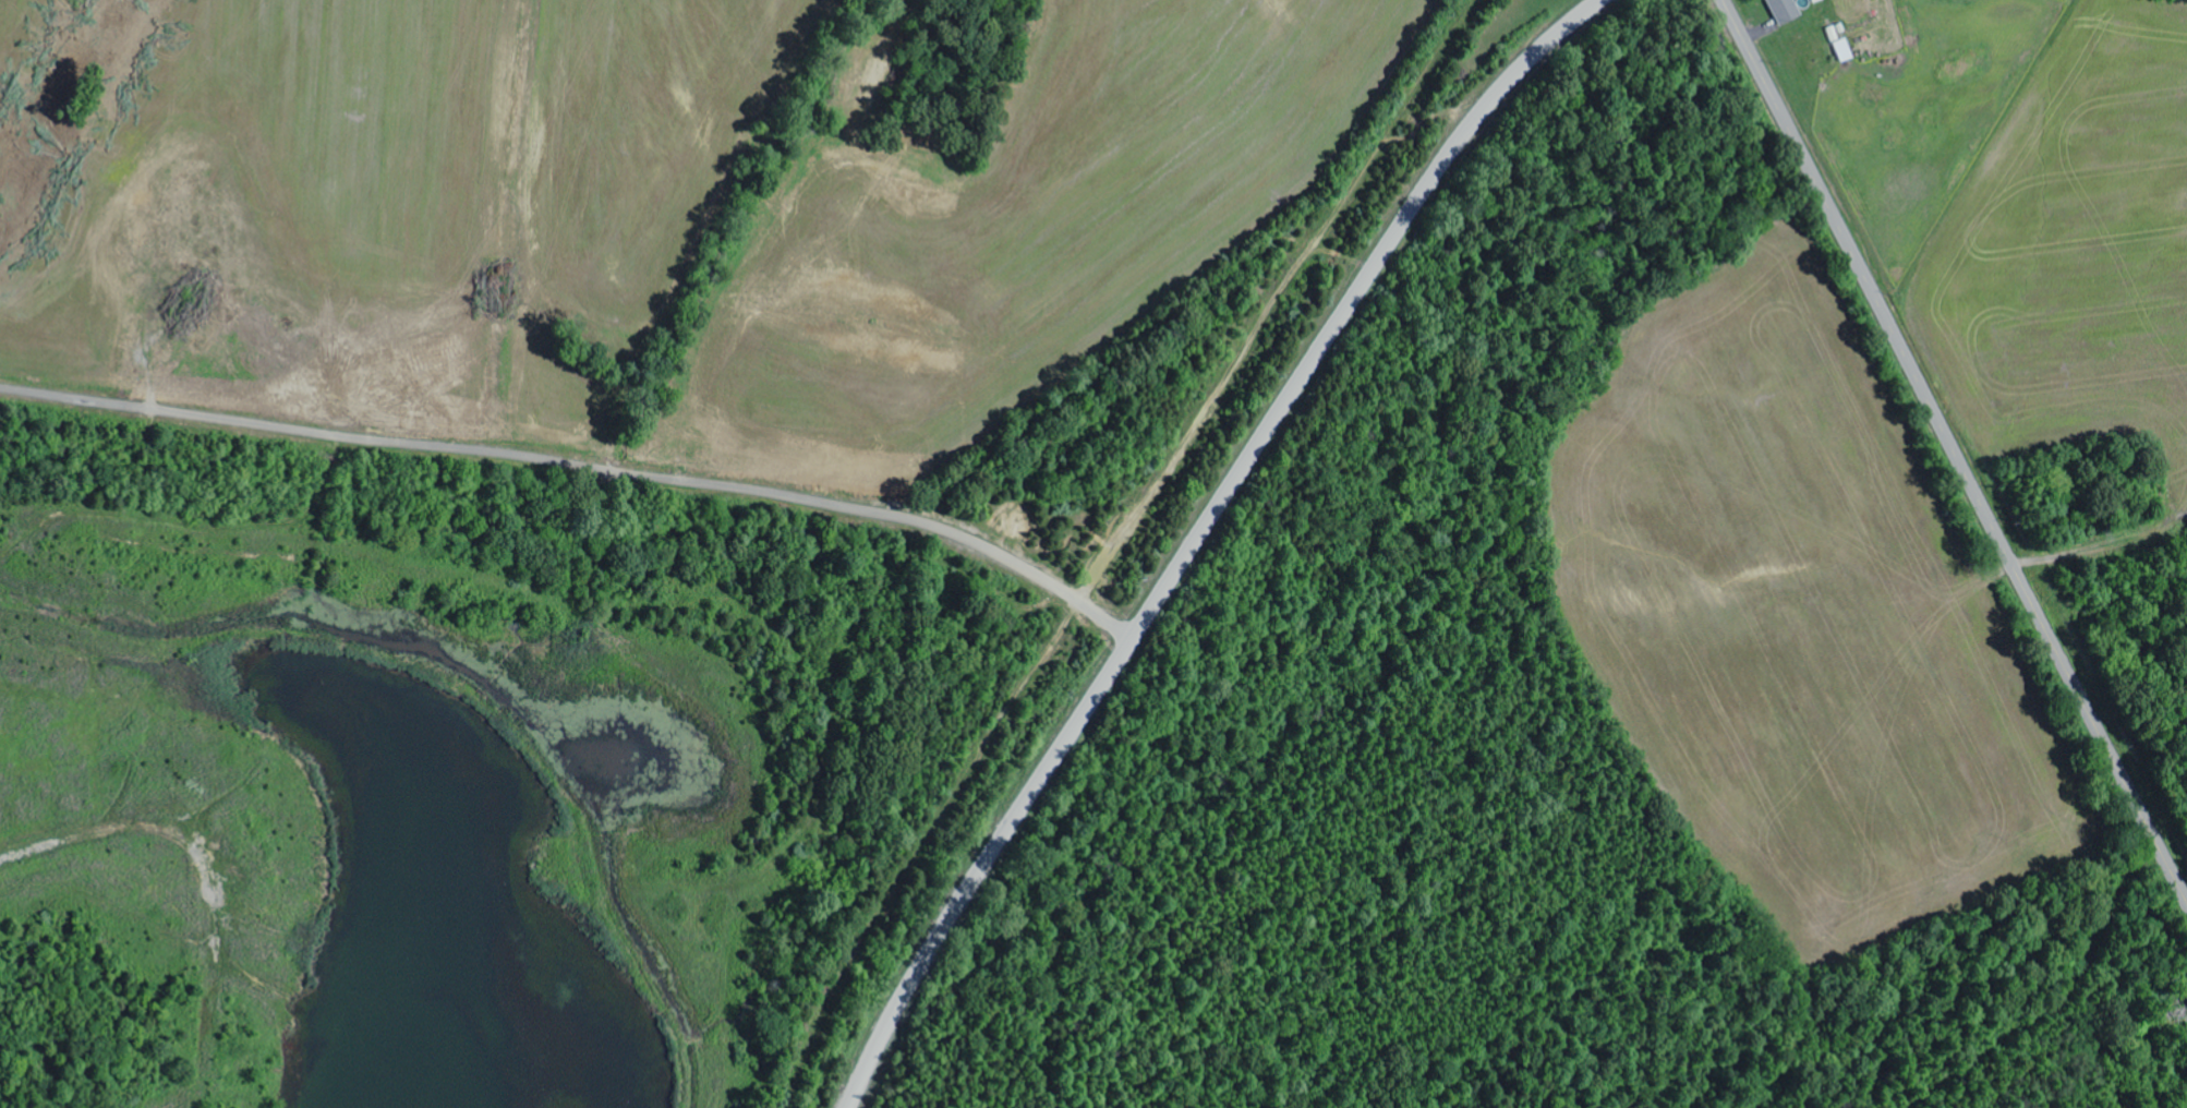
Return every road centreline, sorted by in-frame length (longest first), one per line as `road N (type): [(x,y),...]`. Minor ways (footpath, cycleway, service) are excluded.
road 1 (residential): [(849,1107),(950,917),(1418,197),(1512,76),(1600,0)]
road 2 (residential): [(0,390),(528,457),(901,518),(1031,575),(1129,638)]
road 3 (secondary): [(2186,900),(1723,0)]

